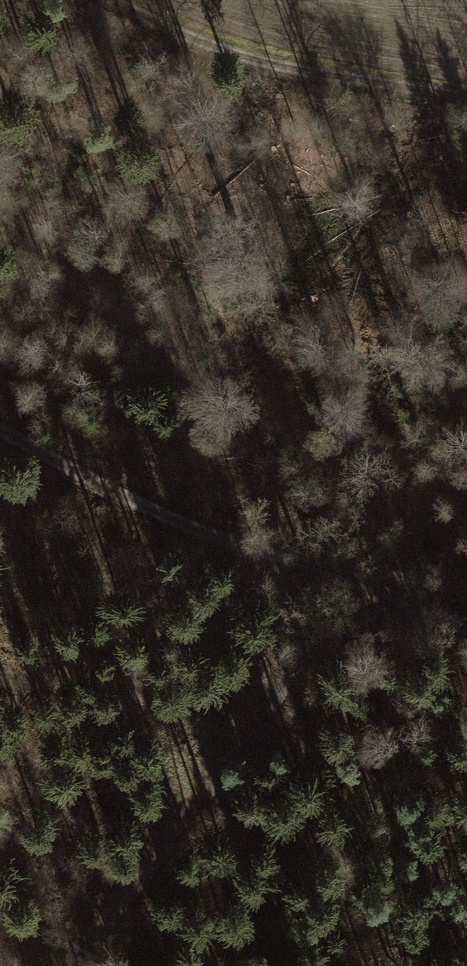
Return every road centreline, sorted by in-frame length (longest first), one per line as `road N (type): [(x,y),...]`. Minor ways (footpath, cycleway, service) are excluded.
road 1 (track): [(71,965),(305,648),(264,557)]
road 2 (track): [(114,0),(251,60),(466,99)]
road 3 (track): [(0,427),(143,506),(264,557)]
road 4 (track): [(264,557),(338,572),(466,630)]

